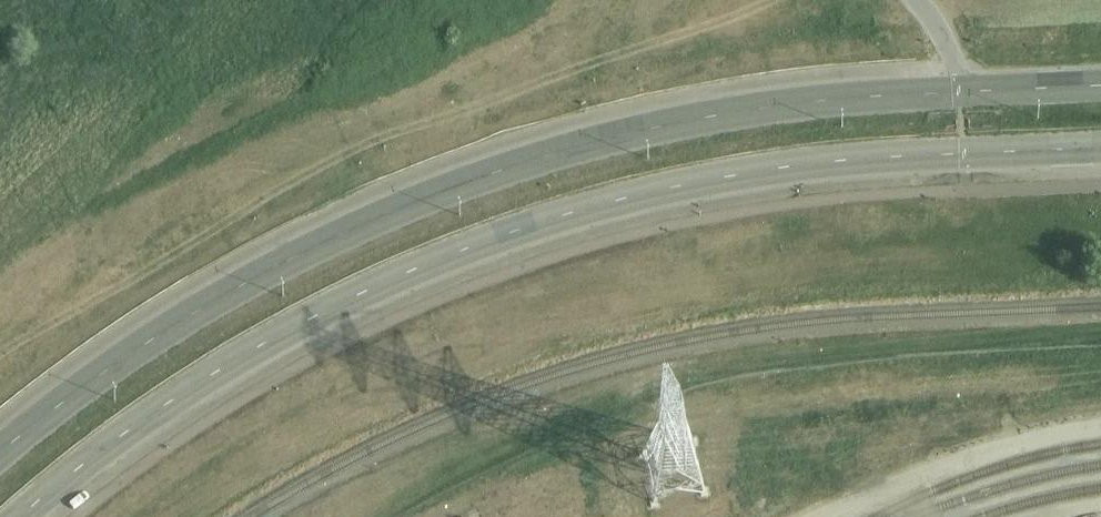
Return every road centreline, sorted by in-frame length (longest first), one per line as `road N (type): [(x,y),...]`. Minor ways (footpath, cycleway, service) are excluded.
road 1 (primary): [(17,516),(125,430),(268,339),(519,228),(682,184),(800,164),(1100,146)]
road 2 (primary): [(959,91),(795,102),(671,123),(466,181),(300,251),(189,313),(0,449)]
road 3 (primary): [(1100,84),(959,91)]

